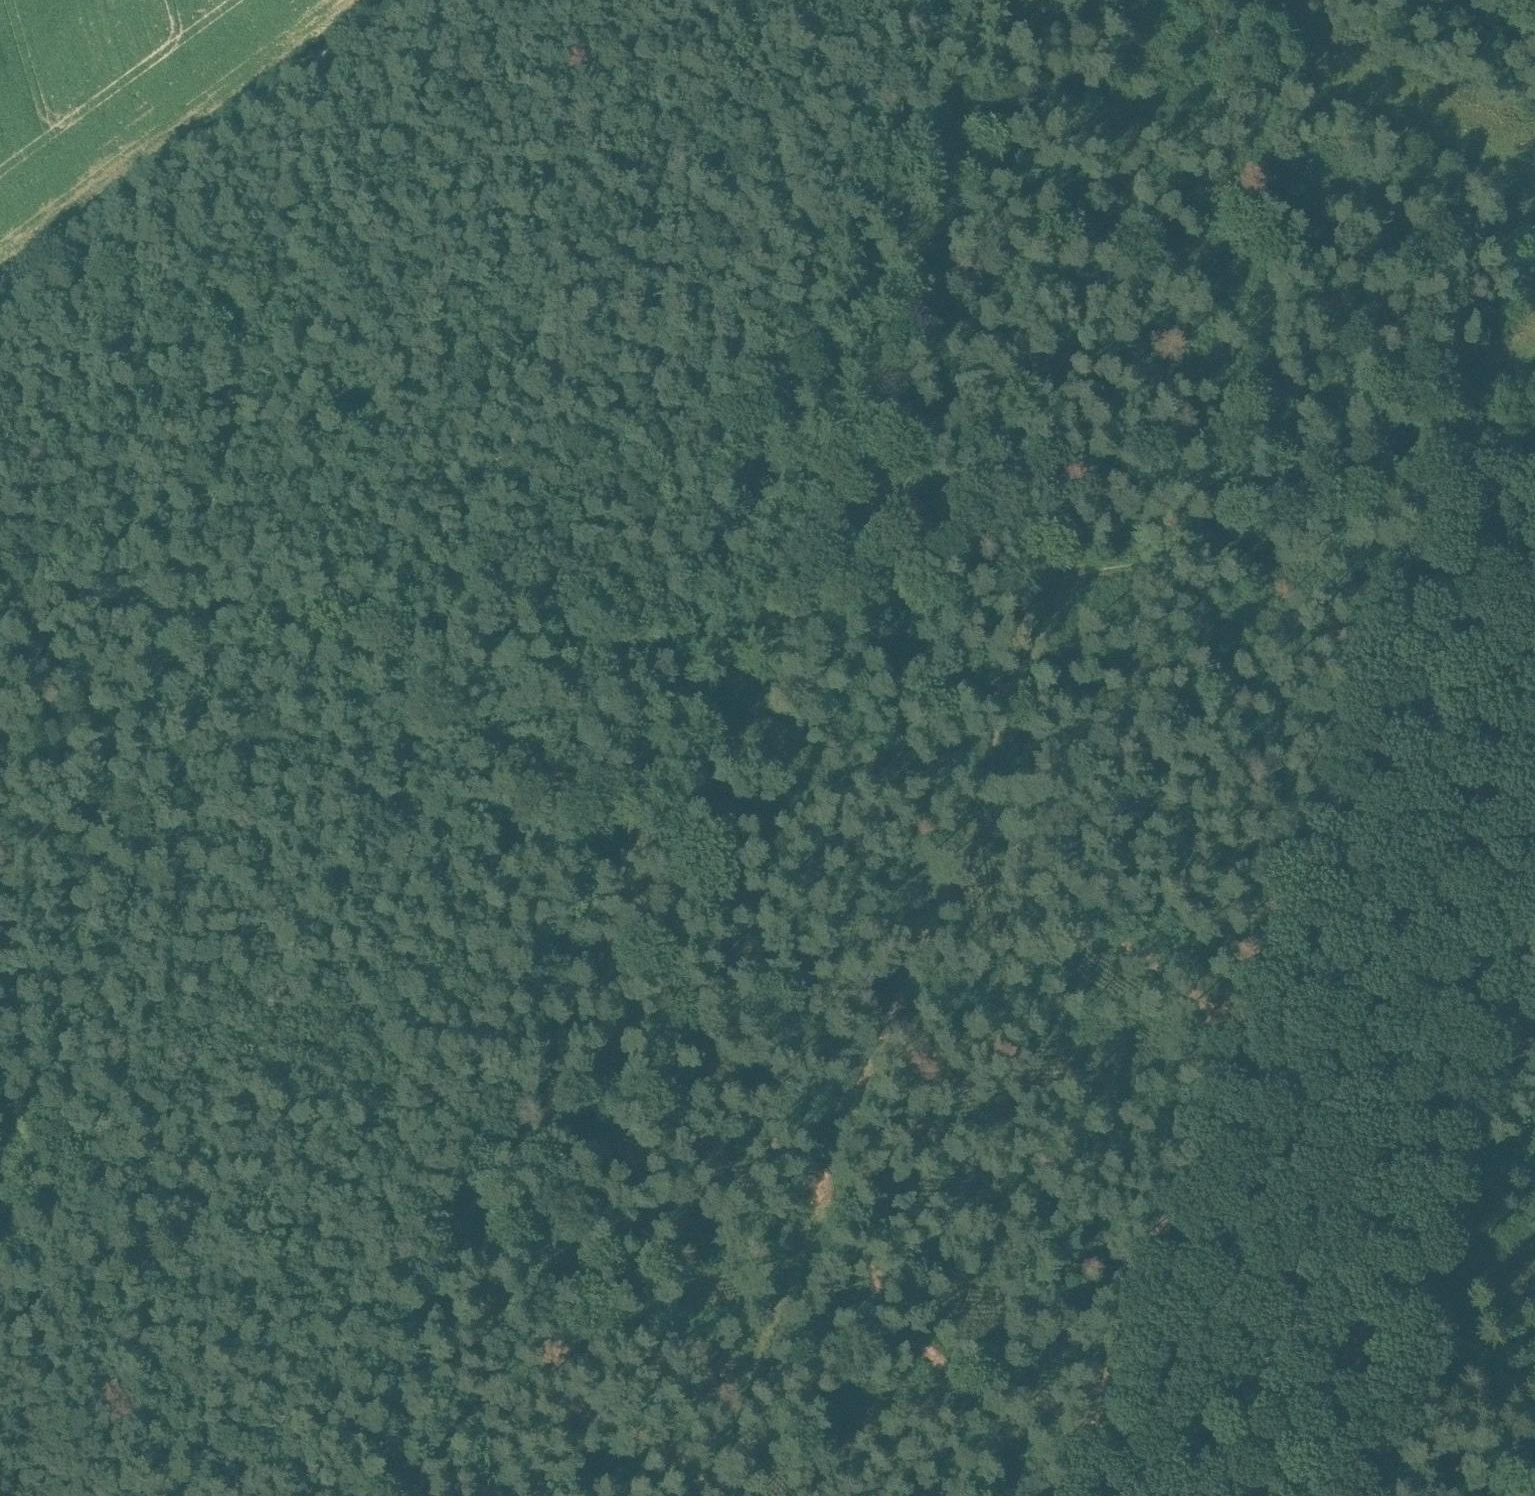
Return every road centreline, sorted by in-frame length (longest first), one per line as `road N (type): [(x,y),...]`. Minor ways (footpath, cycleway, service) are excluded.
road 1 (track): [(364,1495),(674,643)]
road 2 (track): [(1534,485),(674,643)]
road 3 (track): [(0,289),(398,0)]

